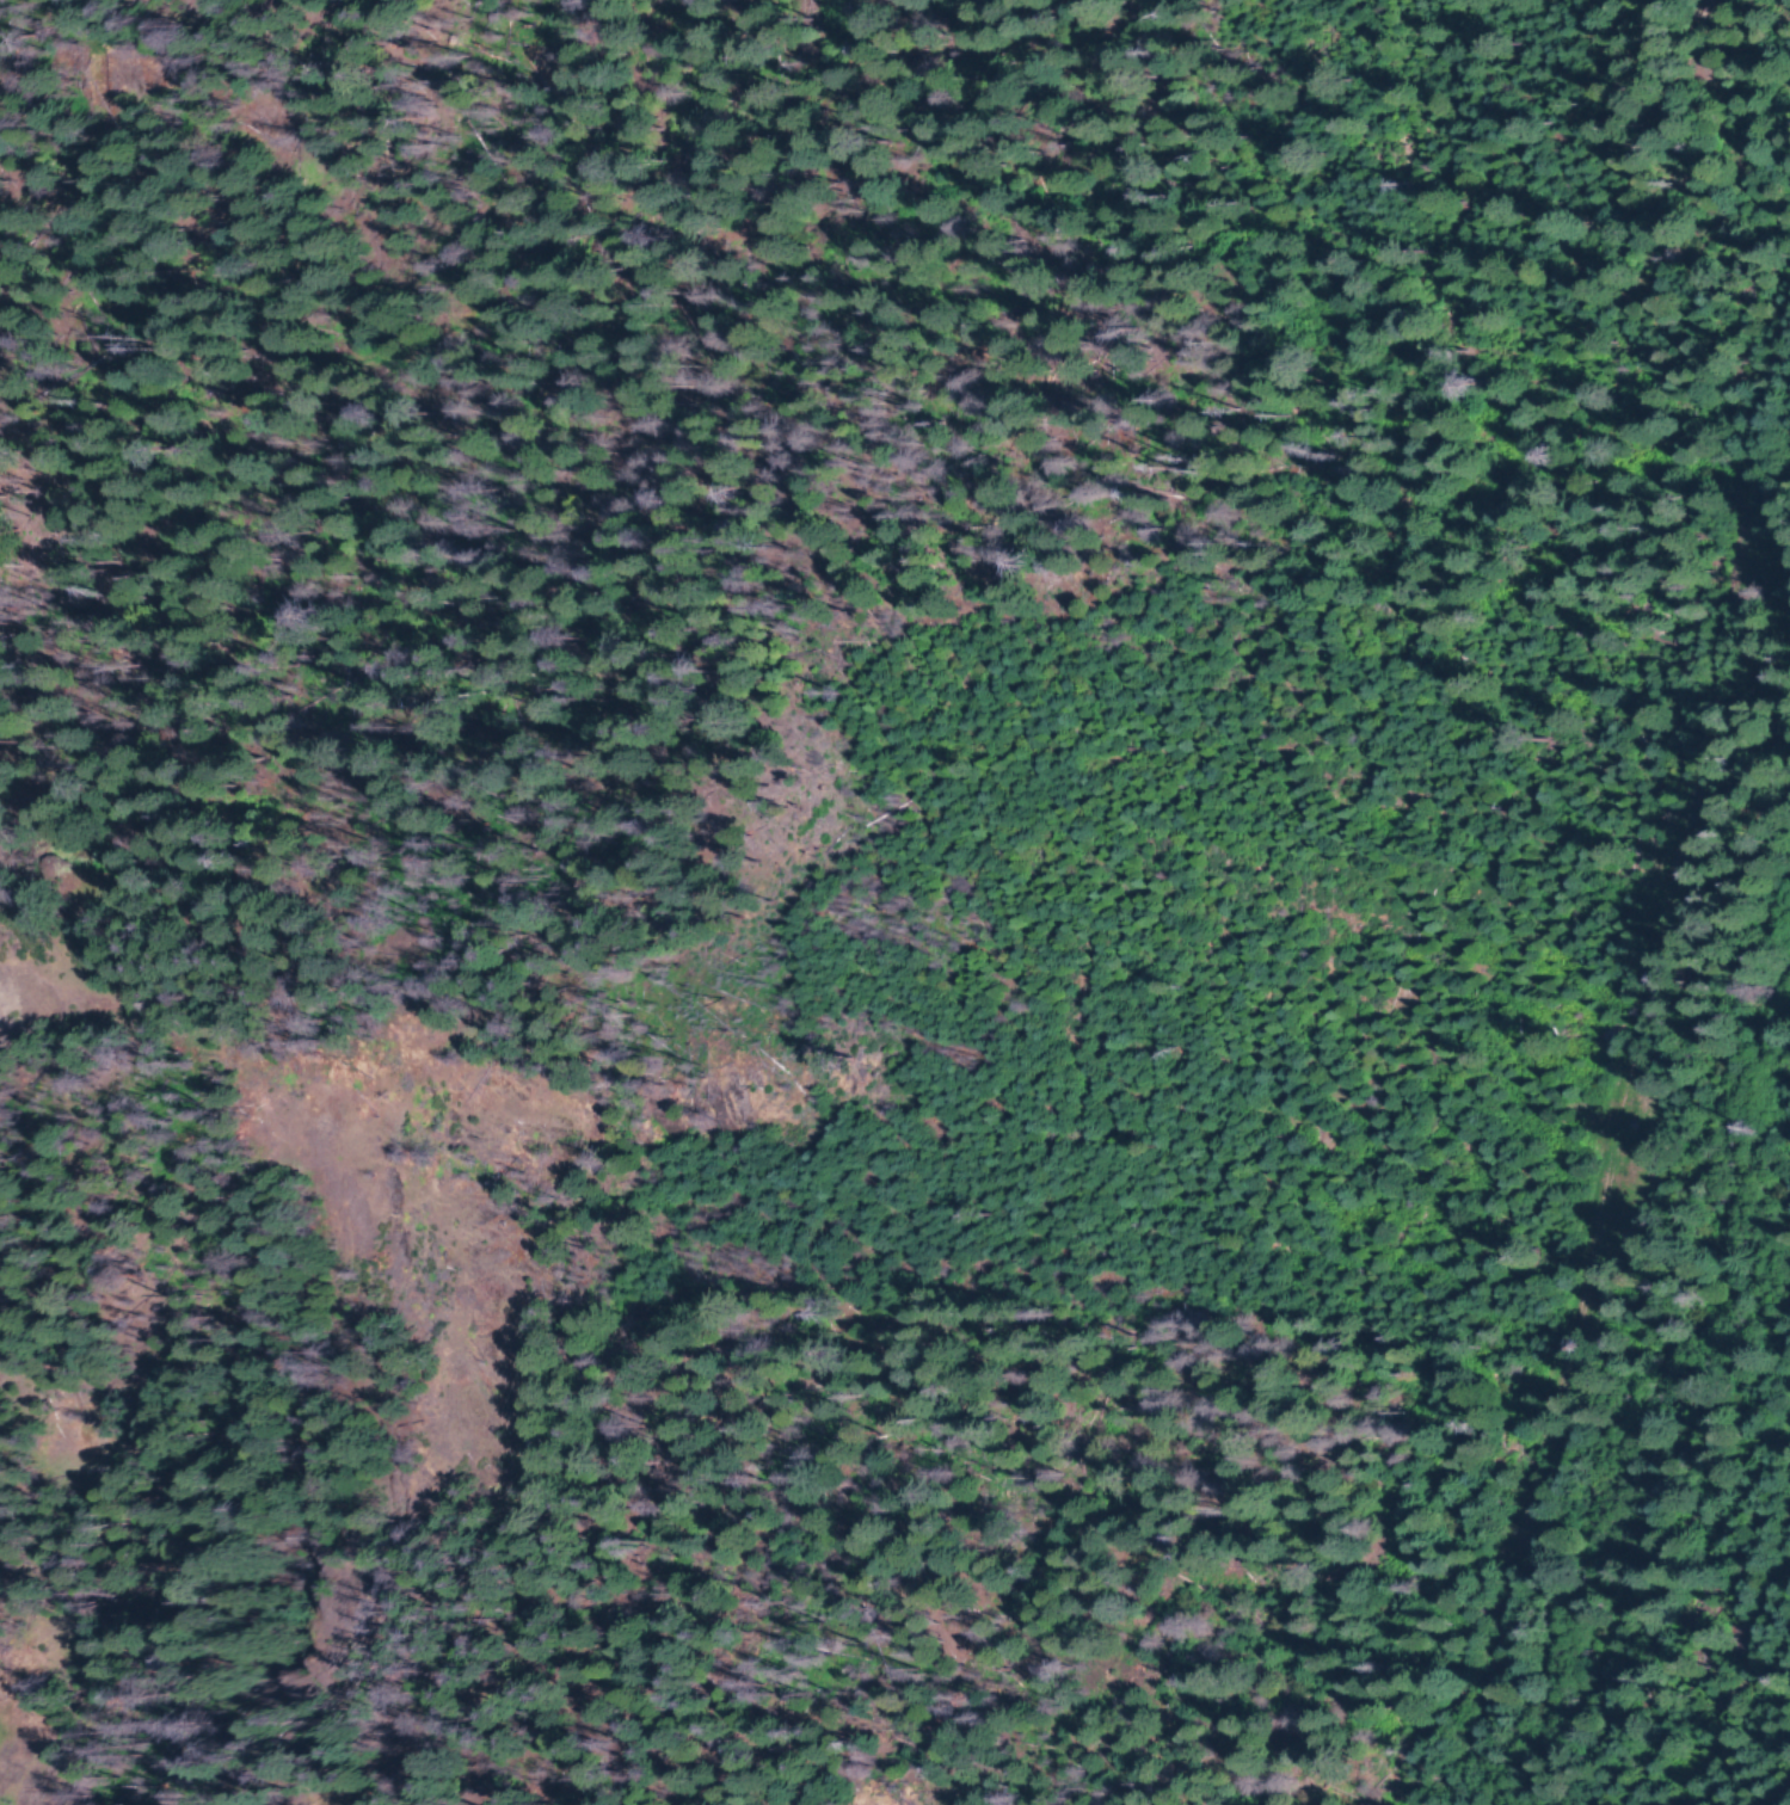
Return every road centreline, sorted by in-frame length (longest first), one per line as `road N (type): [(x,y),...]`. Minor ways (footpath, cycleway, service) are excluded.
road 1 (track): [(1477,1804),(1480,1701),(1673,908),(1765,421),(1789,329)]

